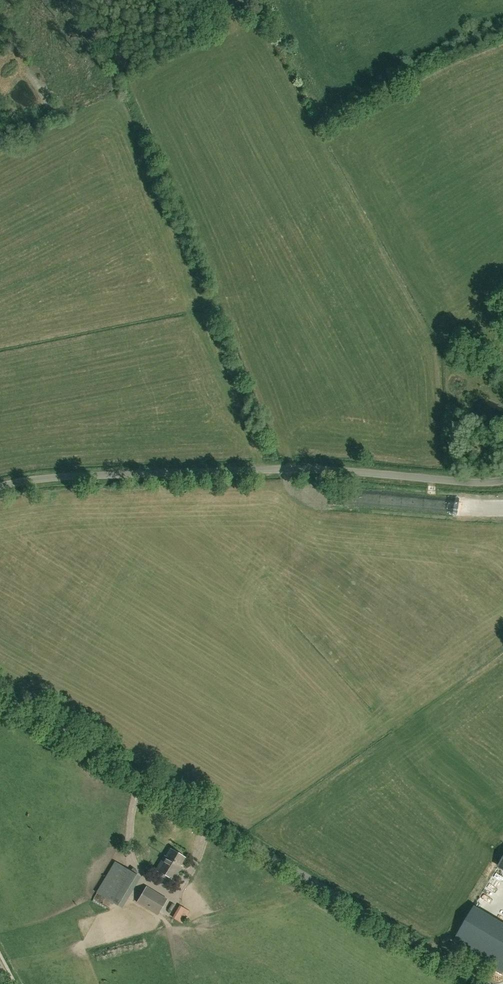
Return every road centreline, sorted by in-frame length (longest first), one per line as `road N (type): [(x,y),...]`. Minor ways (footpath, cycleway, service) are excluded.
road 1 (unclassified): [(485,983),(0,695)]
road 2 (unclassified): [(0,486),(283,469),(502,480)]

